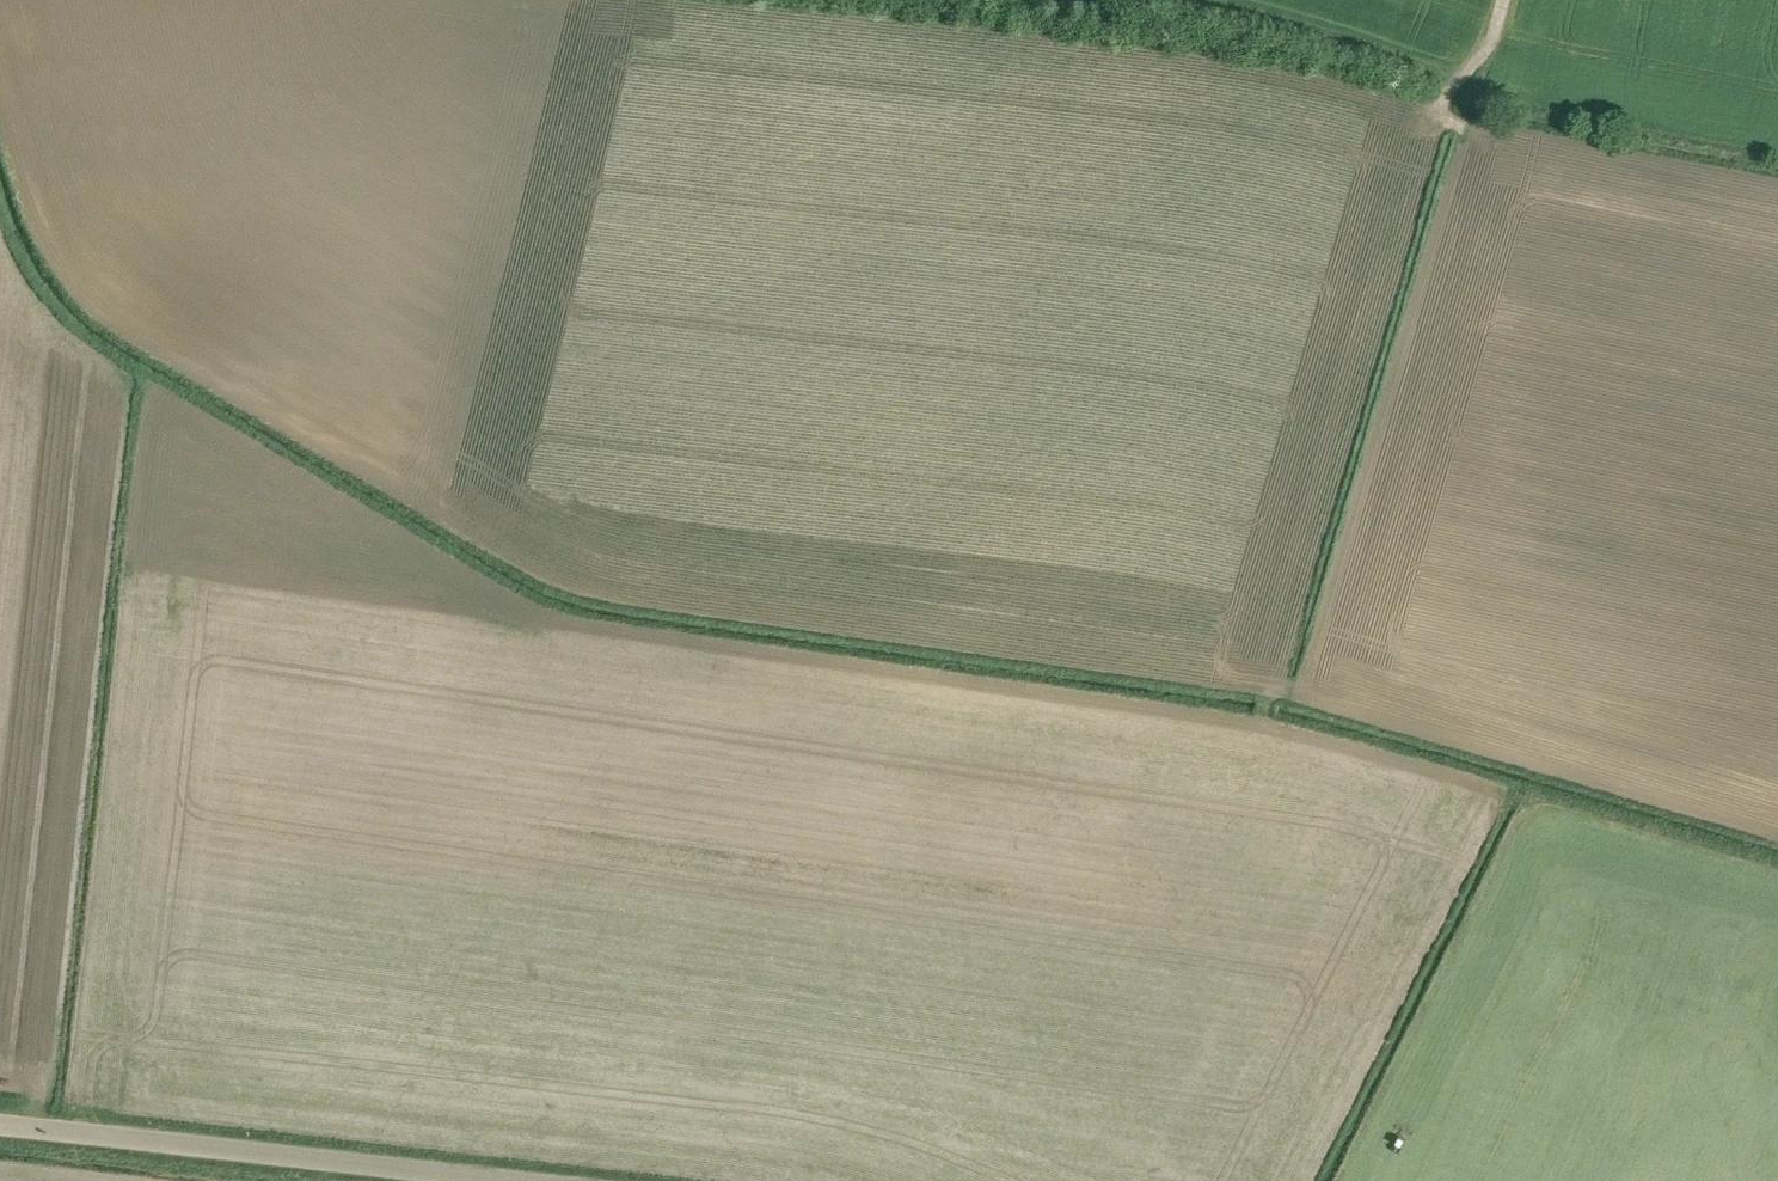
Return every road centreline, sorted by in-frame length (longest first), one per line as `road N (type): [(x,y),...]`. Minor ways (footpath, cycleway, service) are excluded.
road 1 (unclassified): [(510,1180),(0,1122)]

